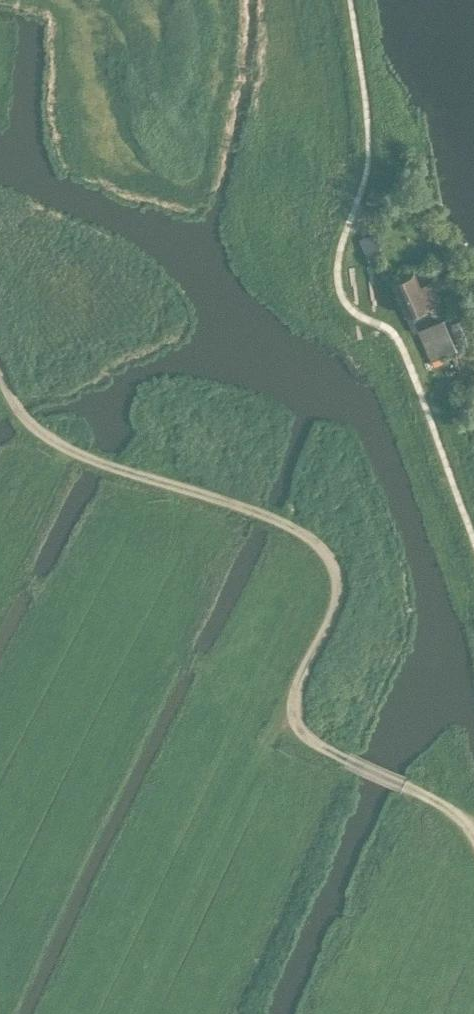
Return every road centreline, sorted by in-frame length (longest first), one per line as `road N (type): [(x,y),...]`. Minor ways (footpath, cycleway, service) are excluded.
road 1 (track): [(339,757),(304,736),(292,699),(341,600),(331,563),(300,533),(74,455),(34,430),(0,361)]
road 2 (track): [(339,757),(473,823)]

